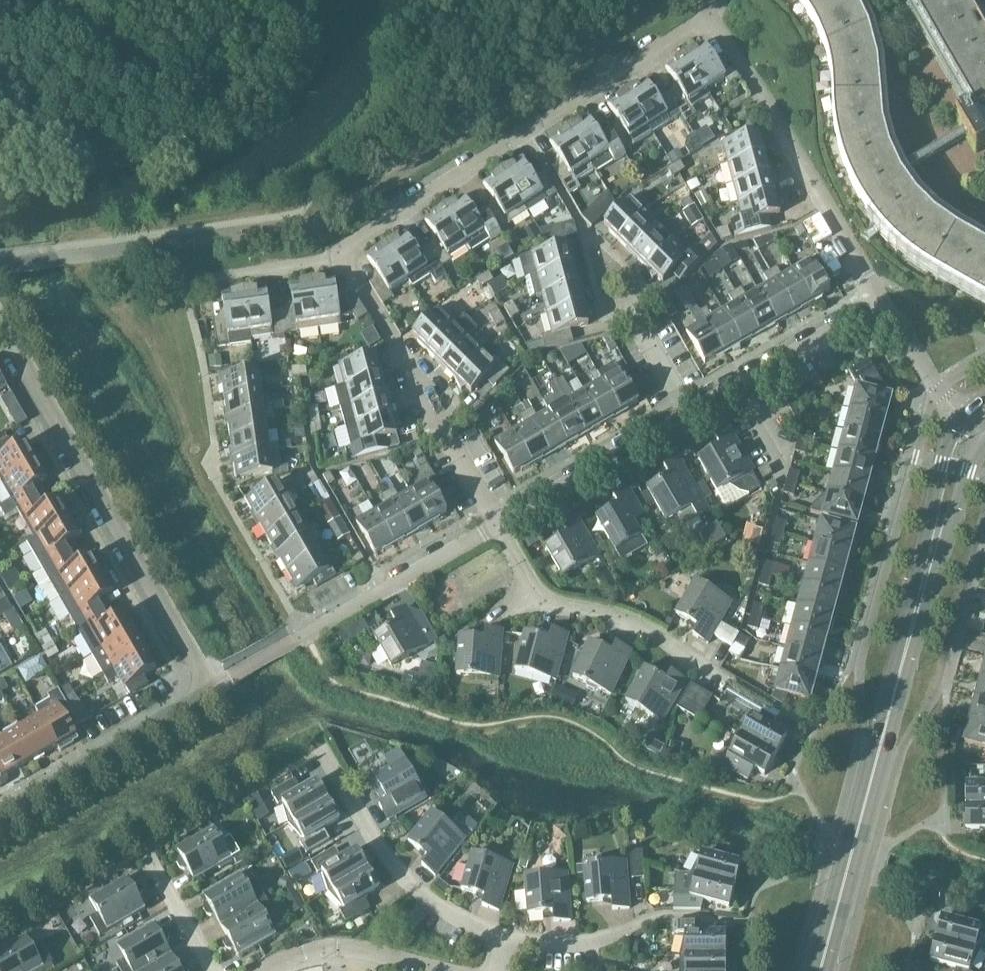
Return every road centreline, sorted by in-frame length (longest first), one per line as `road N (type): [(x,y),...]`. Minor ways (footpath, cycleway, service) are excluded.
road 1 (residential): [(883,304),(711,14),(338,252)]
road 2 (tertiary): [(820,970),(932,562)]
road 3 (residential): [(212,689),(0,324)]
road 4 (residential): [(500,524),(338,252)]
road 5 (residential): [(0,811),(212,689)]
road 6 (residential): [(506,937),(452,912),(405,876),(337,771)]
road 7 (residential): [(290,641),(500,524)]
road 8 (residential): [(500,524),(692,412)]
road 9 (residential): [(692,412),(883,304)]
road 10 (residential): [(260,970),(332,947),(451,970)]
road 11 (residential): [(699,662),(651,631),(535,593)]
road 12 (residential): [(506,937),(590,939),(663,916)]
road 13 (tertiary): [(961,411),(929,519),(932,562)]
road 14 (tertiary): [(932,562),(983,442)]
road 15 (residential): [(210,276),(338,252)]

